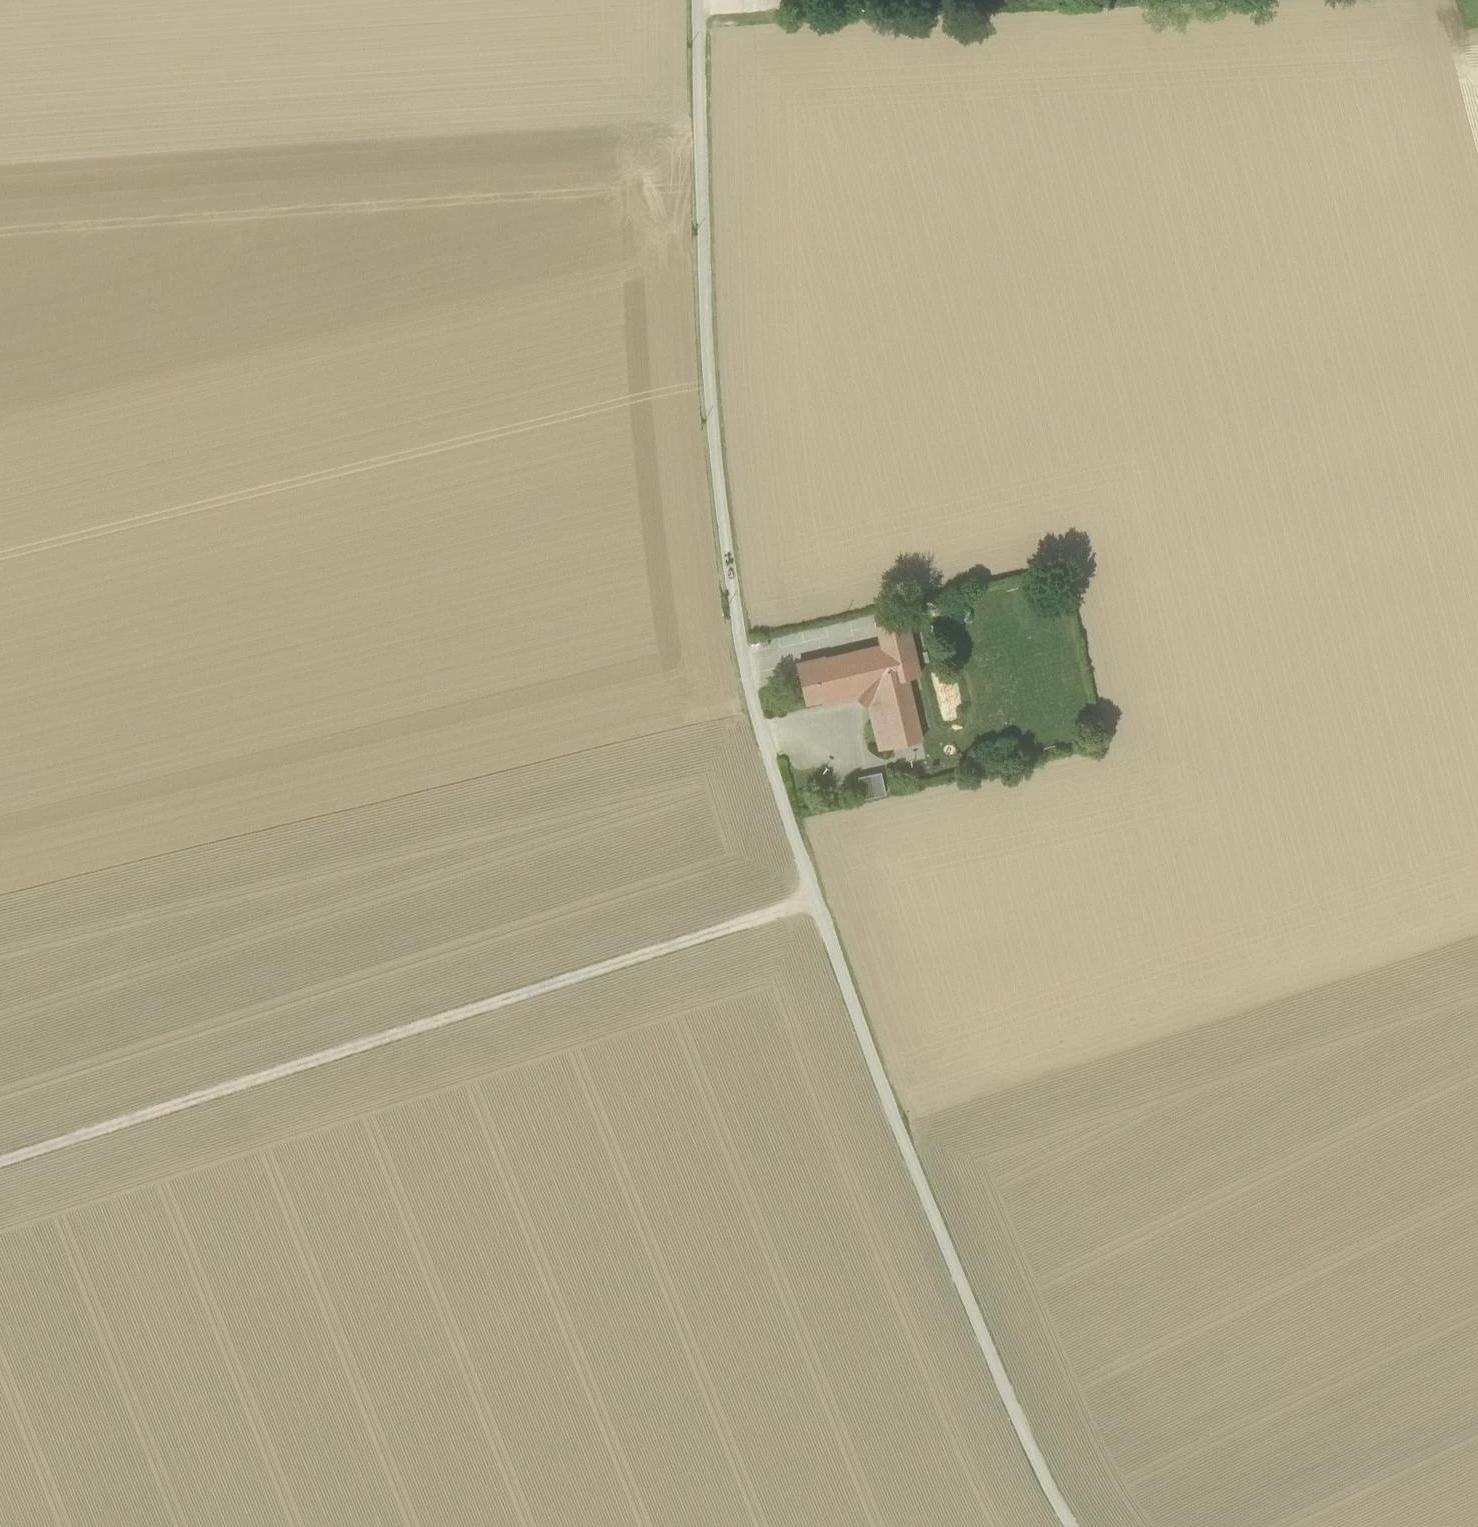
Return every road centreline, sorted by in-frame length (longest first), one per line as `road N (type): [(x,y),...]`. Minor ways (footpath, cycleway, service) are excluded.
road 1 (unclassified): [(701,0),(706,327),(719,489),(751,705),(899,1123),(1069,1526)]
road 2 (track): [(818,901),(0,1161)]

